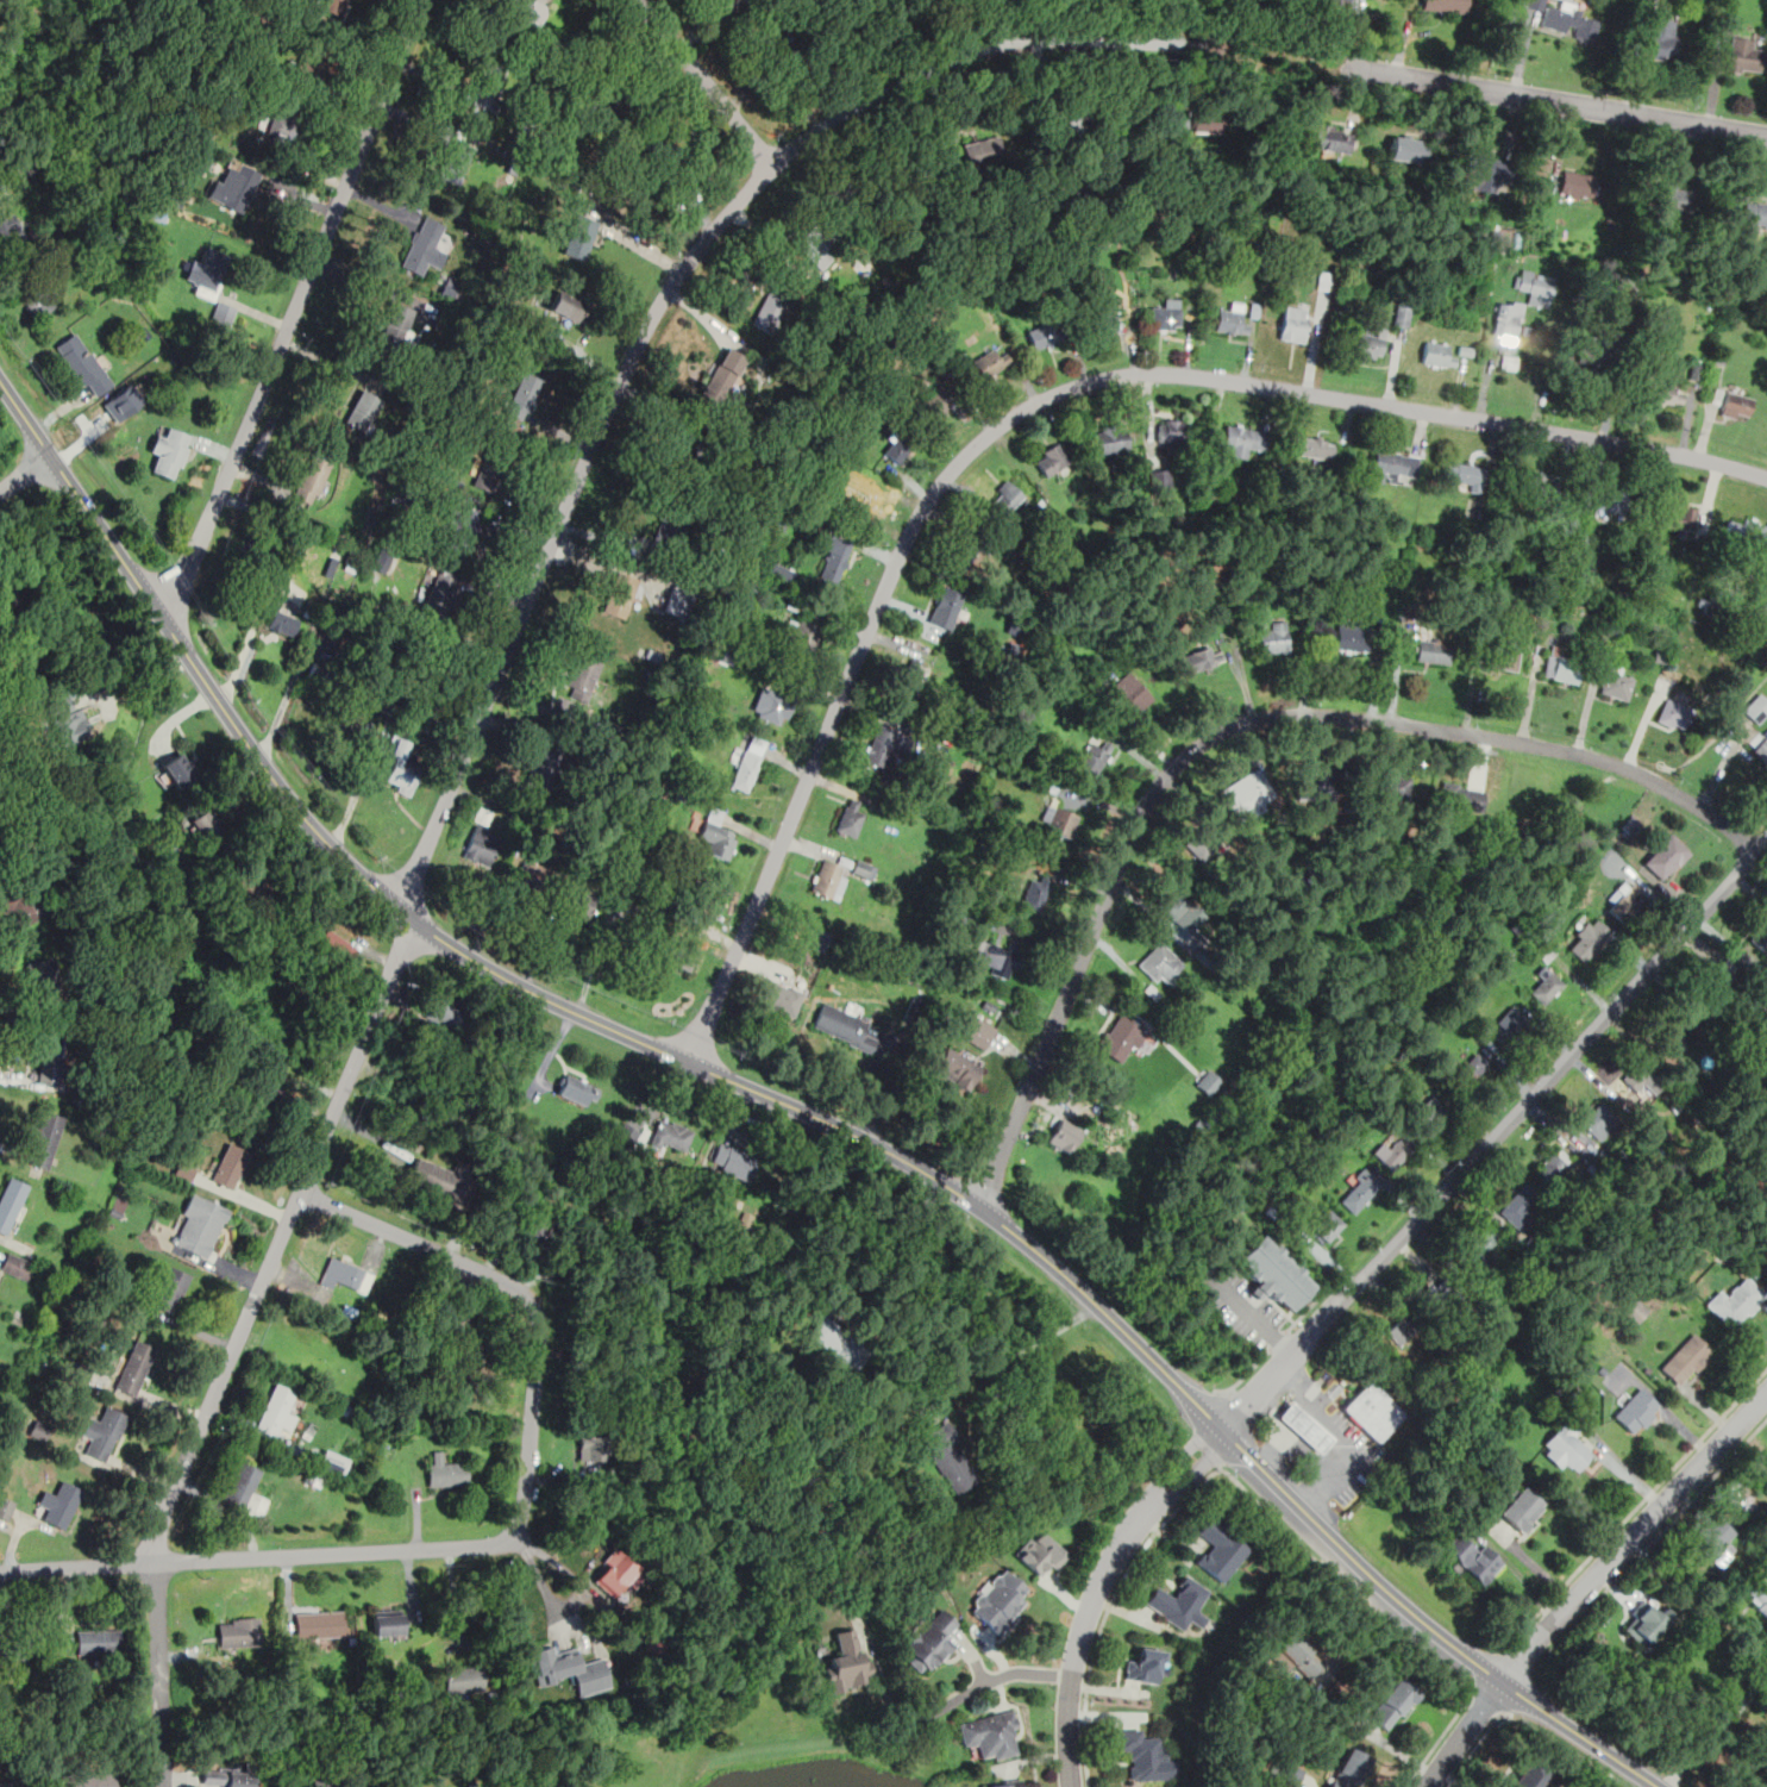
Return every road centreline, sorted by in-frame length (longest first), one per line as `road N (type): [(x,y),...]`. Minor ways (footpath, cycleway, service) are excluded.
road 1 (residential): [(167,1786),(155,1566),(163,1525),(395,963),(416,869),(638,344),(690,257),(800,144)]
road 2 (tertiary): [(1222,1427),(1108,1313),(982,1205),(831,1121),(513,980),(362,875),(257,756),(0,380)]
road 3 (residential): [(689,1060),(903,541),(940,481),(1002,423),(1105,377),(1189,373),(1671,451),(1766,476)]
road 4 (residential): [(982,1205),(1140,816),(1172,768),(1221,733),(1264,718),(1314,714),(1548,745),(1661,785),(1759,851)]
road 5 (residential): [(302,1192),(528,1301),(540,1337),(526,1510),(516,1535),(488,1549),(0,1574)]
road 6 (residential): [(1766,842),(1222,1427)]
road 7 (residential): [(165,620),(422,0)]
road 8 (tertiary): [(1662,1786),(1420,1619),(1222,1427)]
road 9 (residential): [(1766,1397),(1522,1661),(1428,1786)]
road 10 (residential): [(1349,68),(1766,138)]
road 11 (residential): [(800,144),(903,82),(1003,44),(1189,46)]
road 12 (residential): [(1139,1520),(1104,1574),(1078,1649),(1069,1733),(1073,1786)]
road 13 (residential): [(772,165),(637,0)]
road 14 (residential): [(1139,1520),(1213,1456),(1222,1427)]
road 15 (residential): [(1222,1427),(1158,1481),(1139,1520)]

